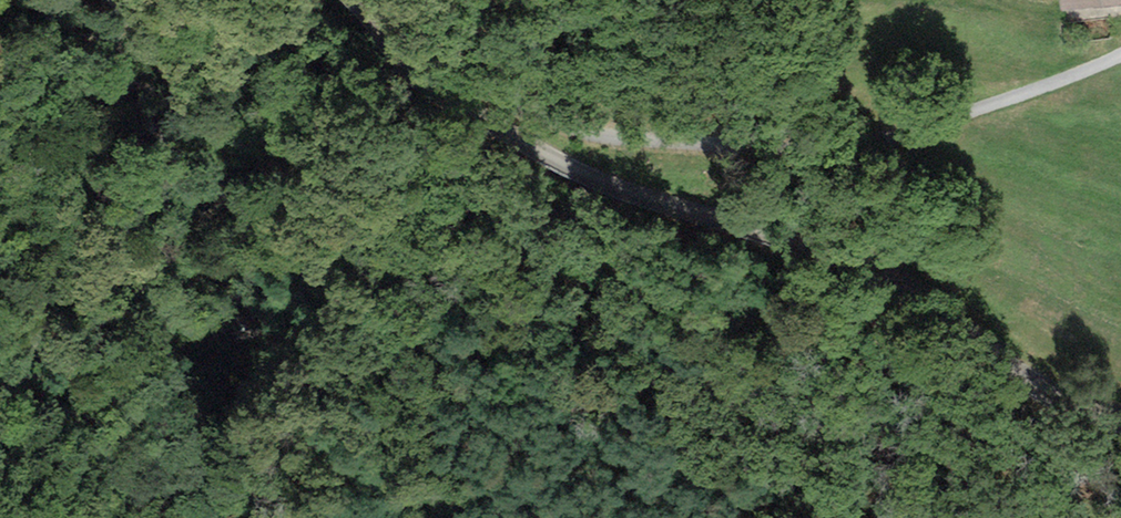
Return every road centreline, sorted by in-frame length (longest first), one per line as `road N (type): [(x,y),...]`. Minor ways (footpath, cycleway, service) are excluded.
road 1 (unclassified): [(356,0),(435,84),(552,158),(627,192),(871,267),(937,302),(1037,383),(1120,419)]
road 2 (track): [(412,60),(608,136),(837,151),(898,145),(1120,59)]

